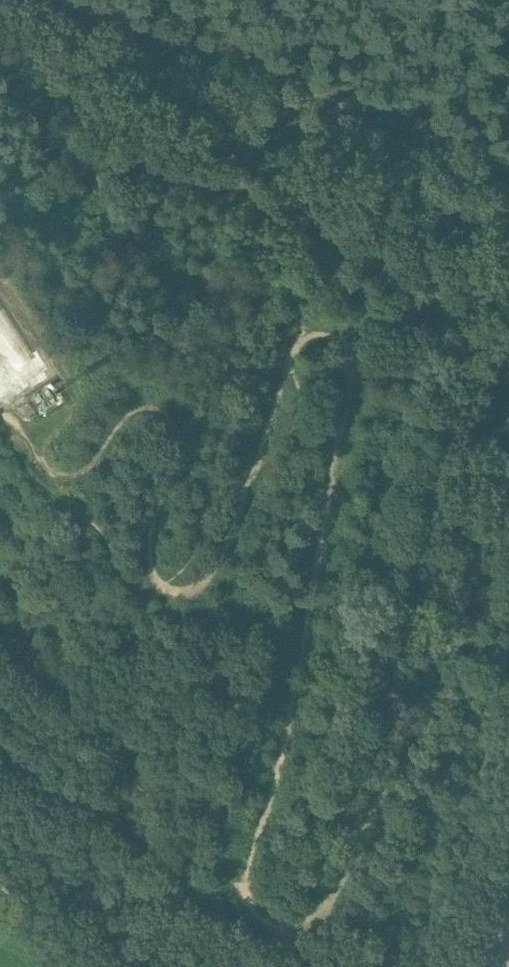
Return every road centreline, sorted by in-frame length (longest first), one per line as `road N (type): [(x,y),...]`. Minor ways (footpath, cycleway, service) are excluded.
road 1 (unclassified): [(508,429),(486,535),(421,712),(334,899),(293,933),(257,927),(239,896),(261,837),(353,346),(330,321),(302,328),(236,508),(196,590),(158,593),(148,567),(173,460),(177,410),(166,389),(145,385),(97,465),(78,472),(59,451),(54,422)]
road 2 (unclassified): [(508,168),(75,0)]

